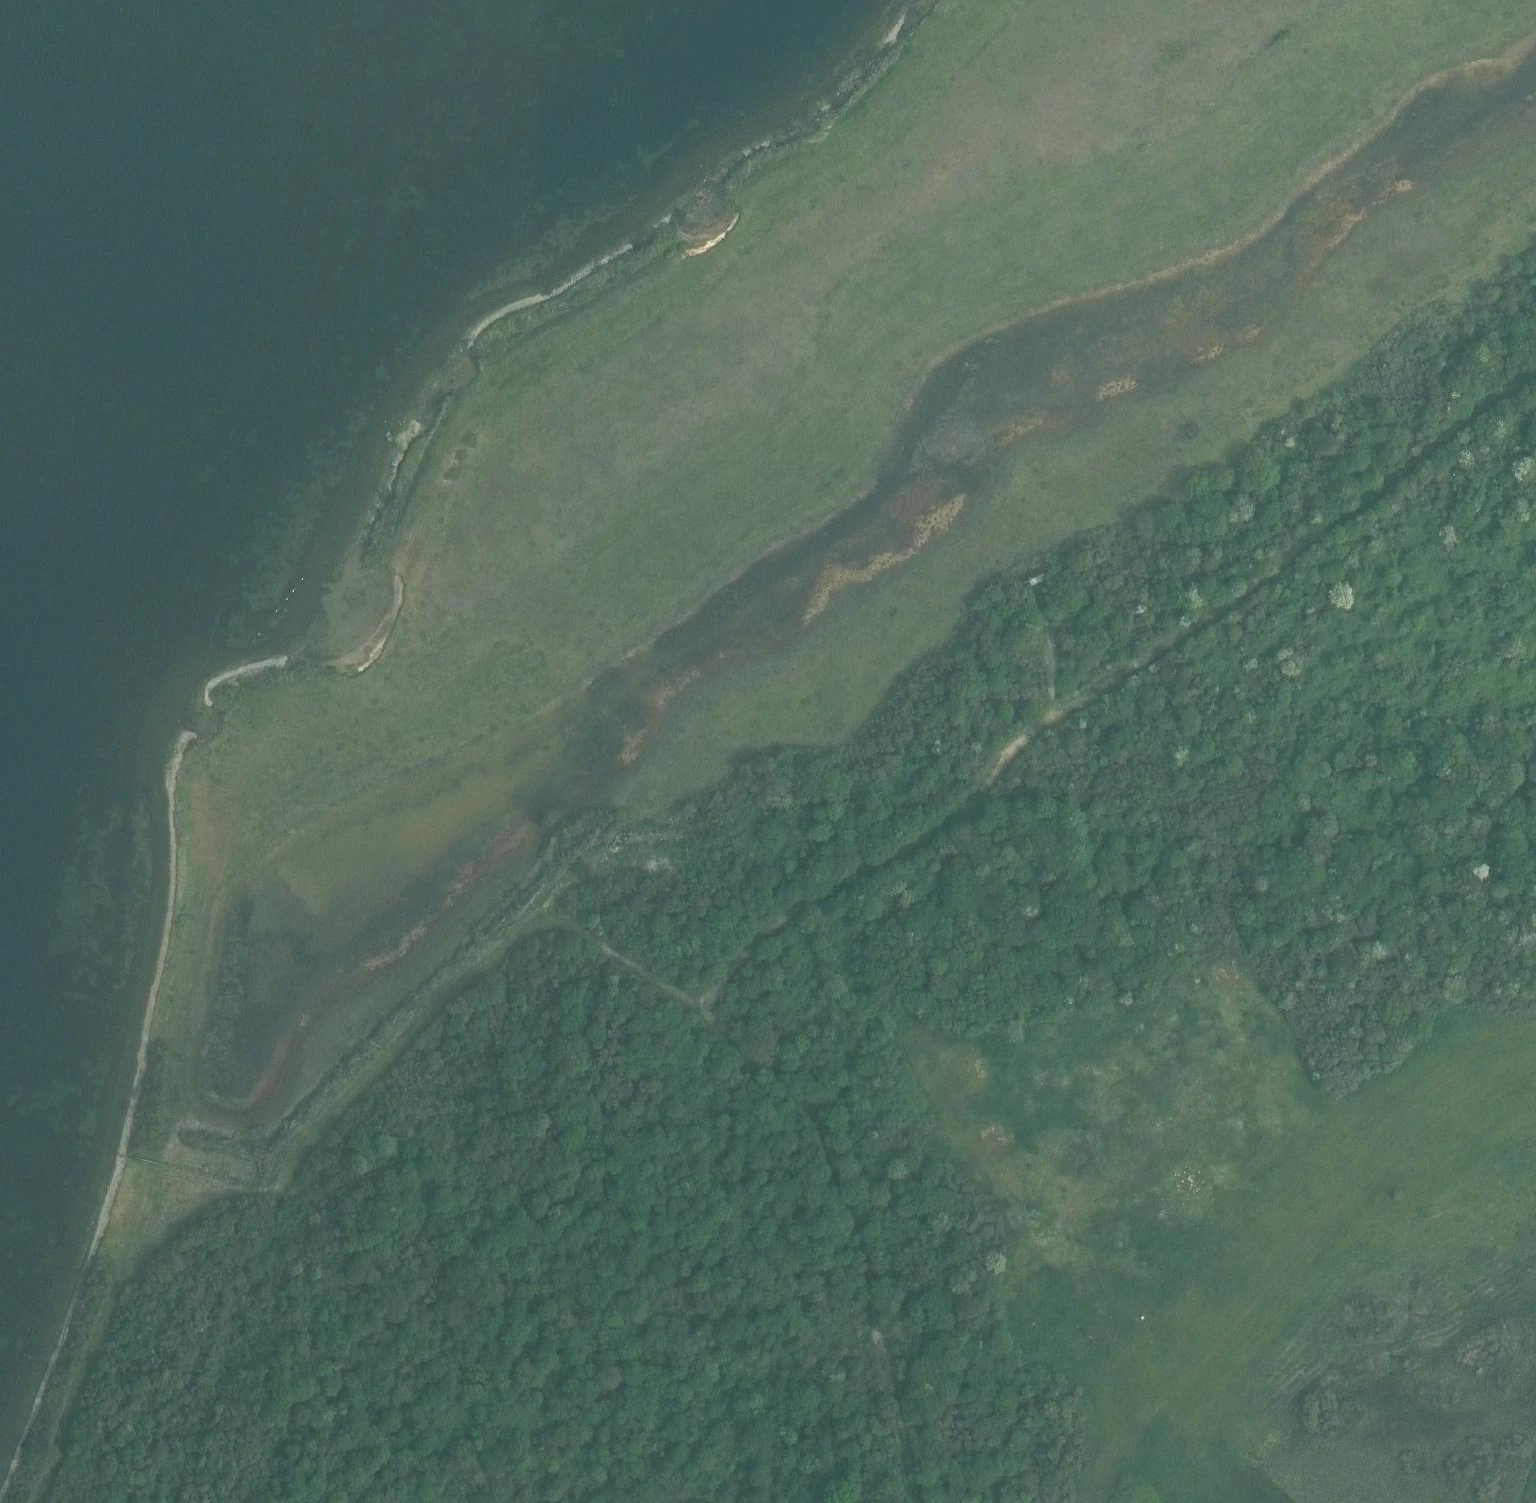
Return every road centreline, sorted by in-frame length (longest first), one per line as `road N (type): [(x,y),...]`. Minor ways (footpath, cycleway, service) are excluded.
road 1 (track): [(1535,1037),(1461,1064),(1125,1451),(1093,1502)]

